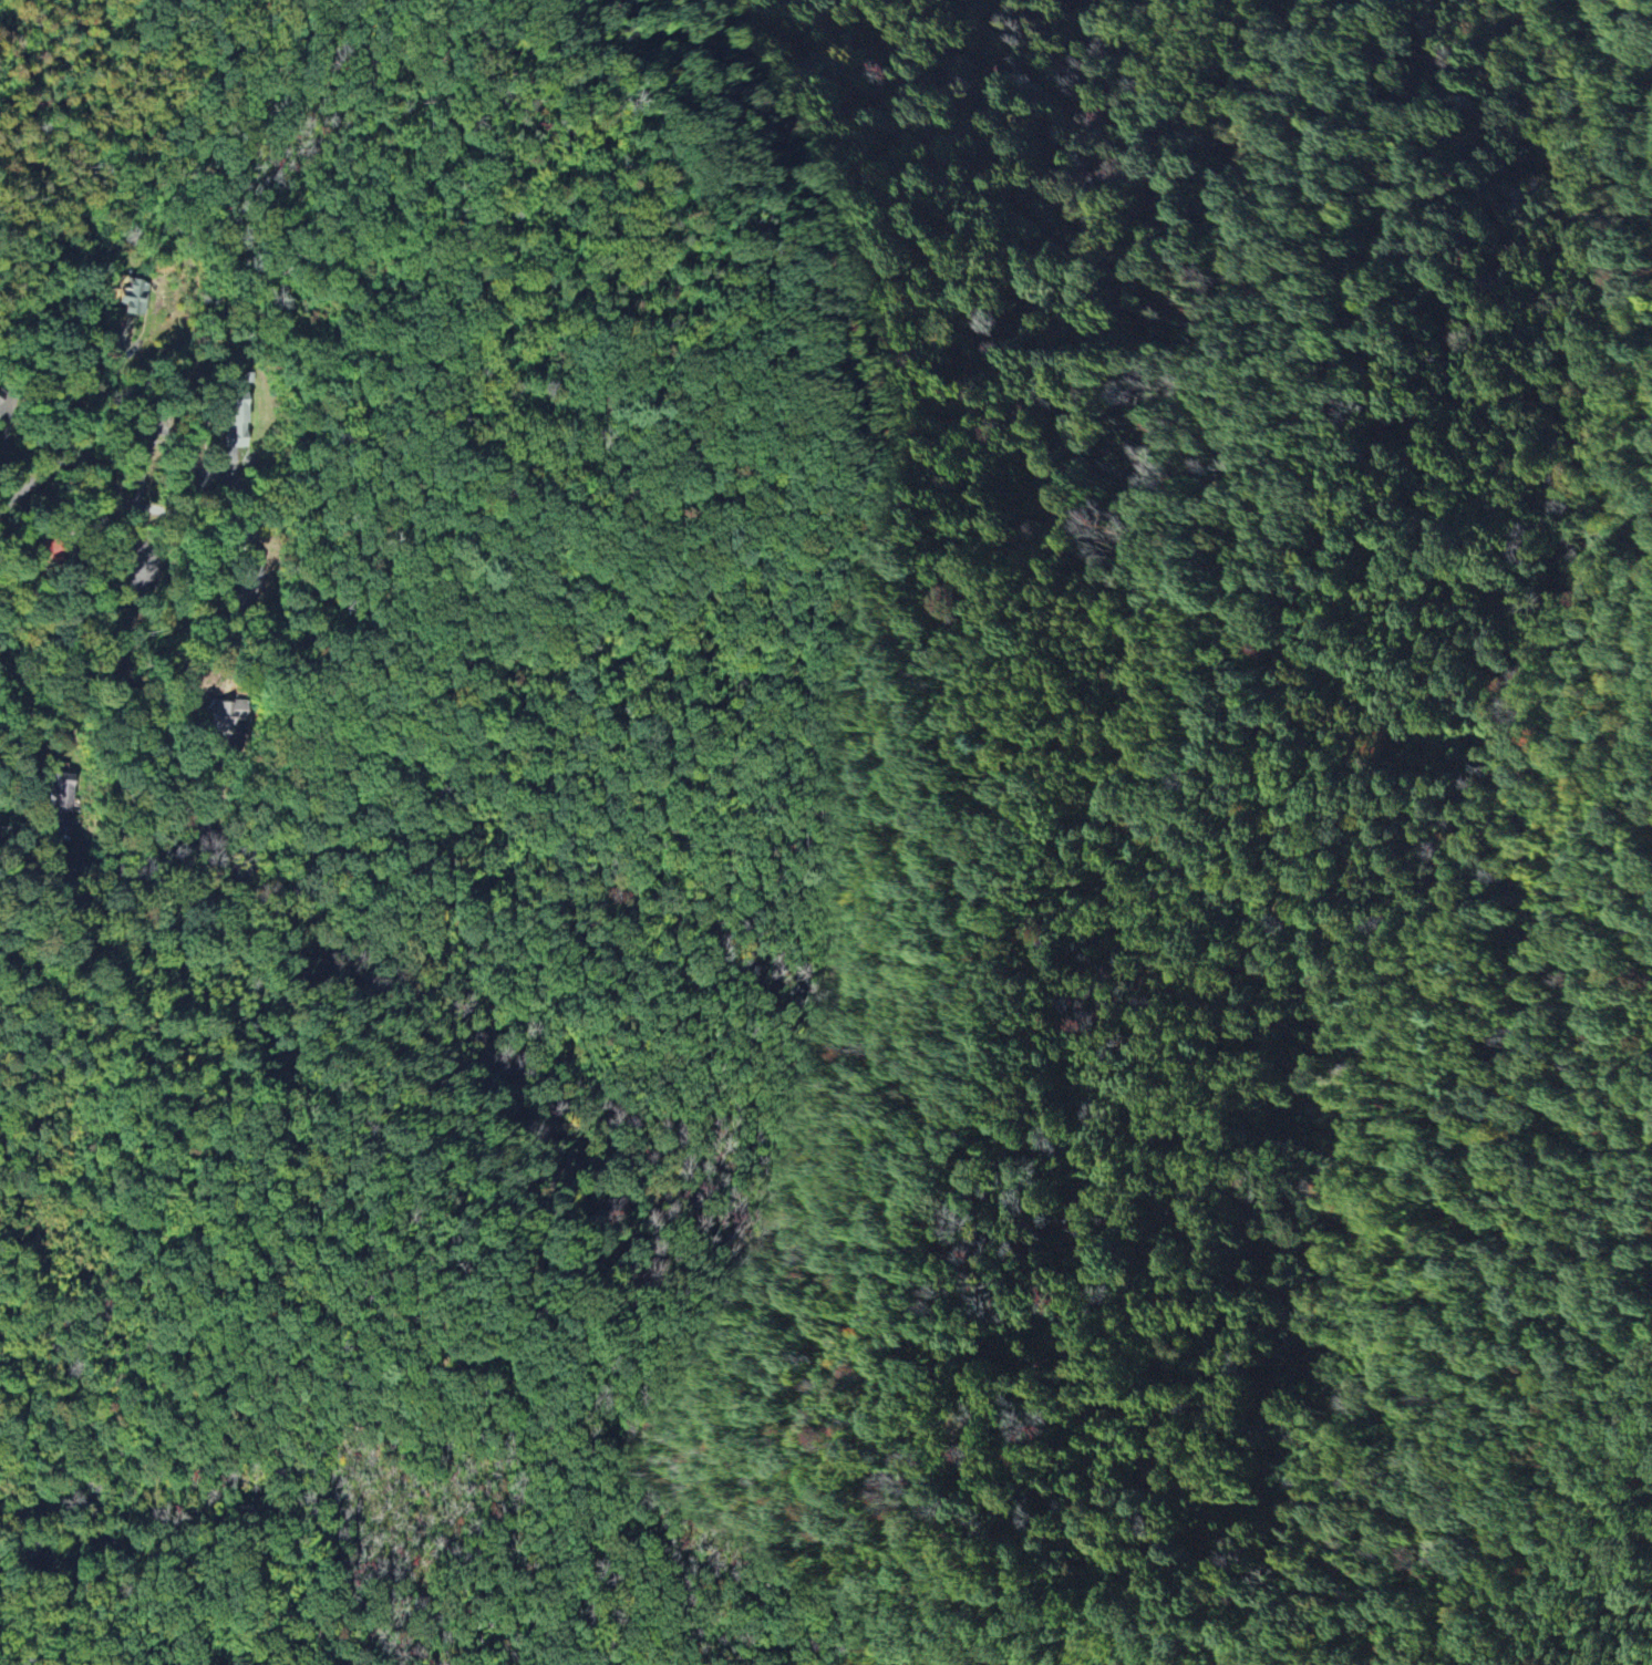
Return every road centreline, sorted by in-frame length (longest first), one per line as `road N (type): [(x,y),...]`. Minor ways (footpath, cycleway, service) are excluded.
road 1 (residential): [(0,511),(47,474),(86,469),(120,500),(134,578)]

